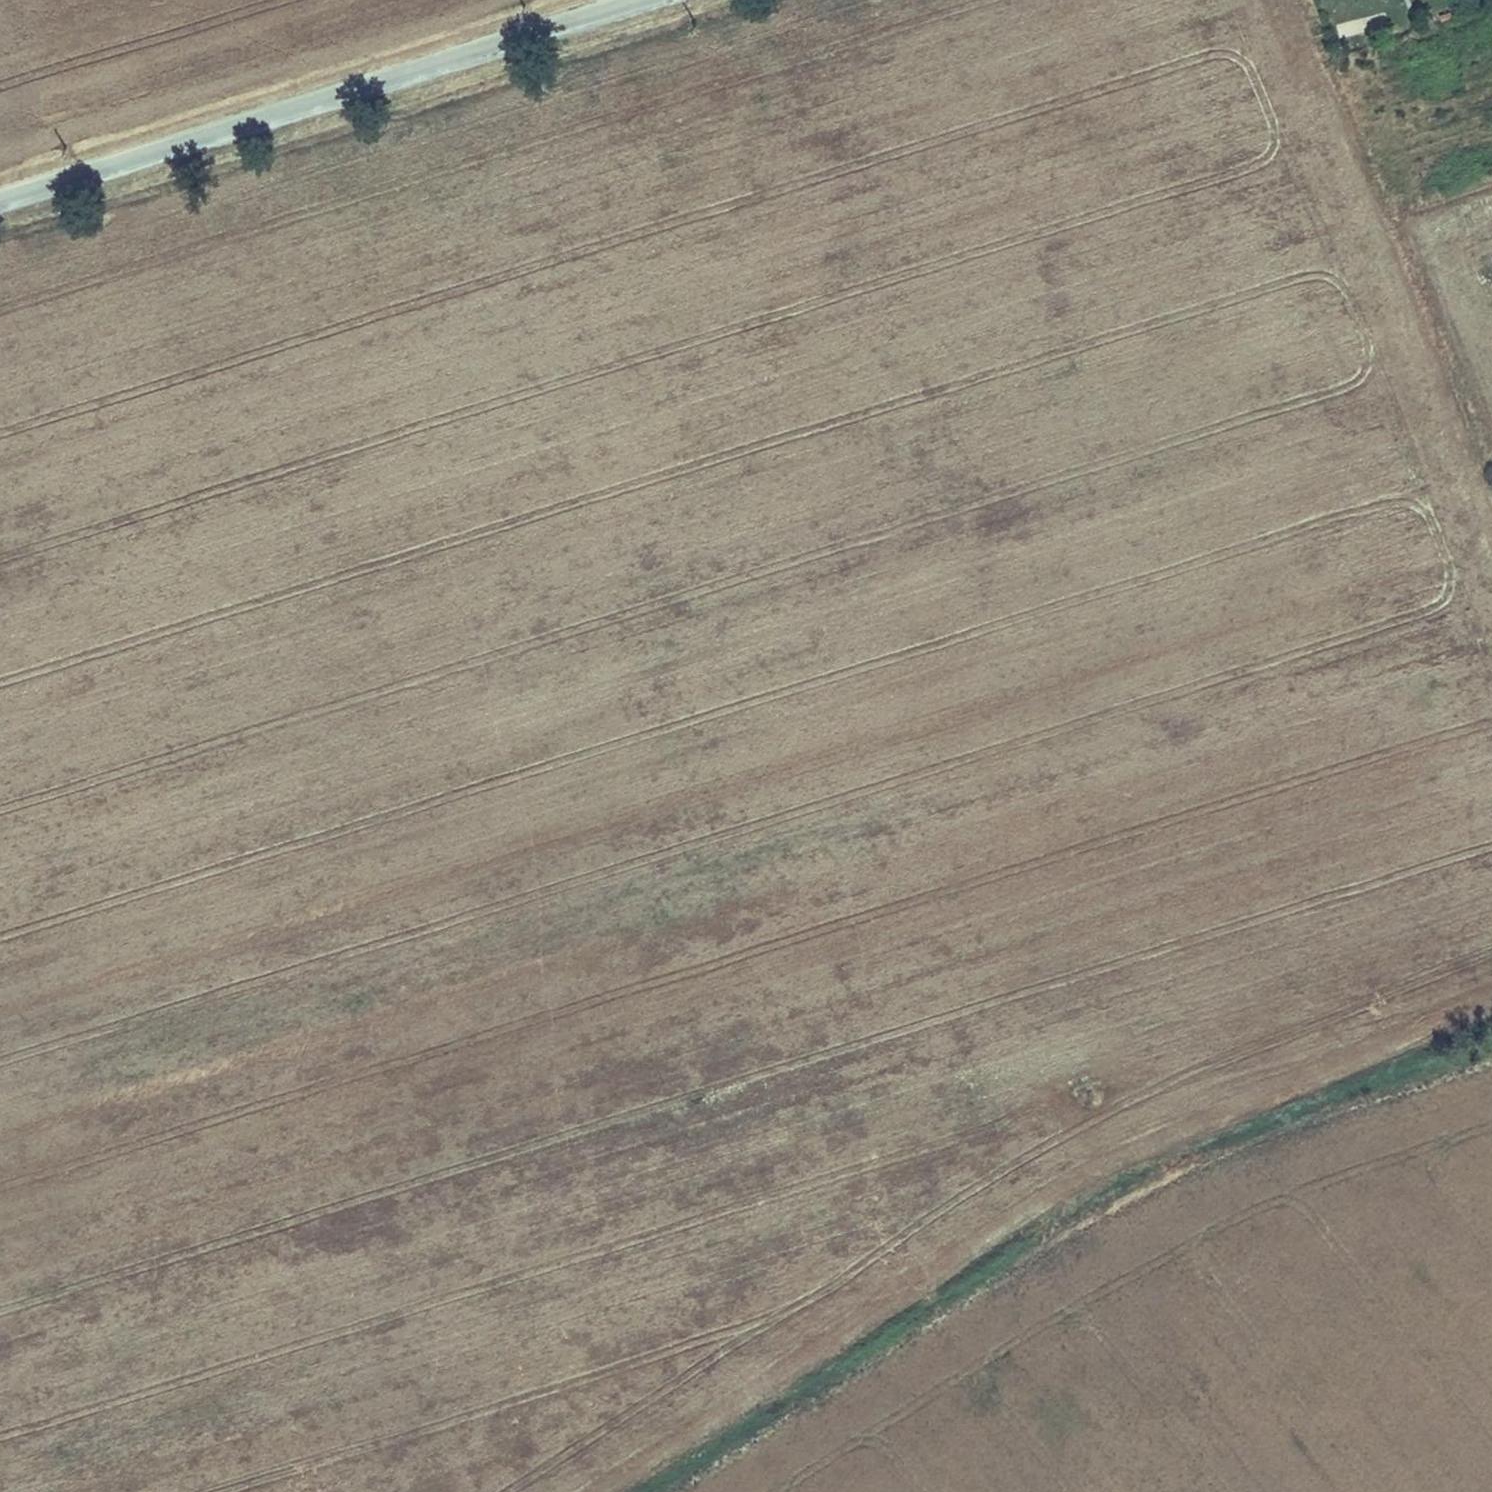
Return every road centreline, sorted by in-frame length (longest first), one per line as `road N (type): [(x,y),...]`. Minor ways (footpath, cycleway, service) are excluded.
road 1 (unclassified): [(0,197),(633,0)]

